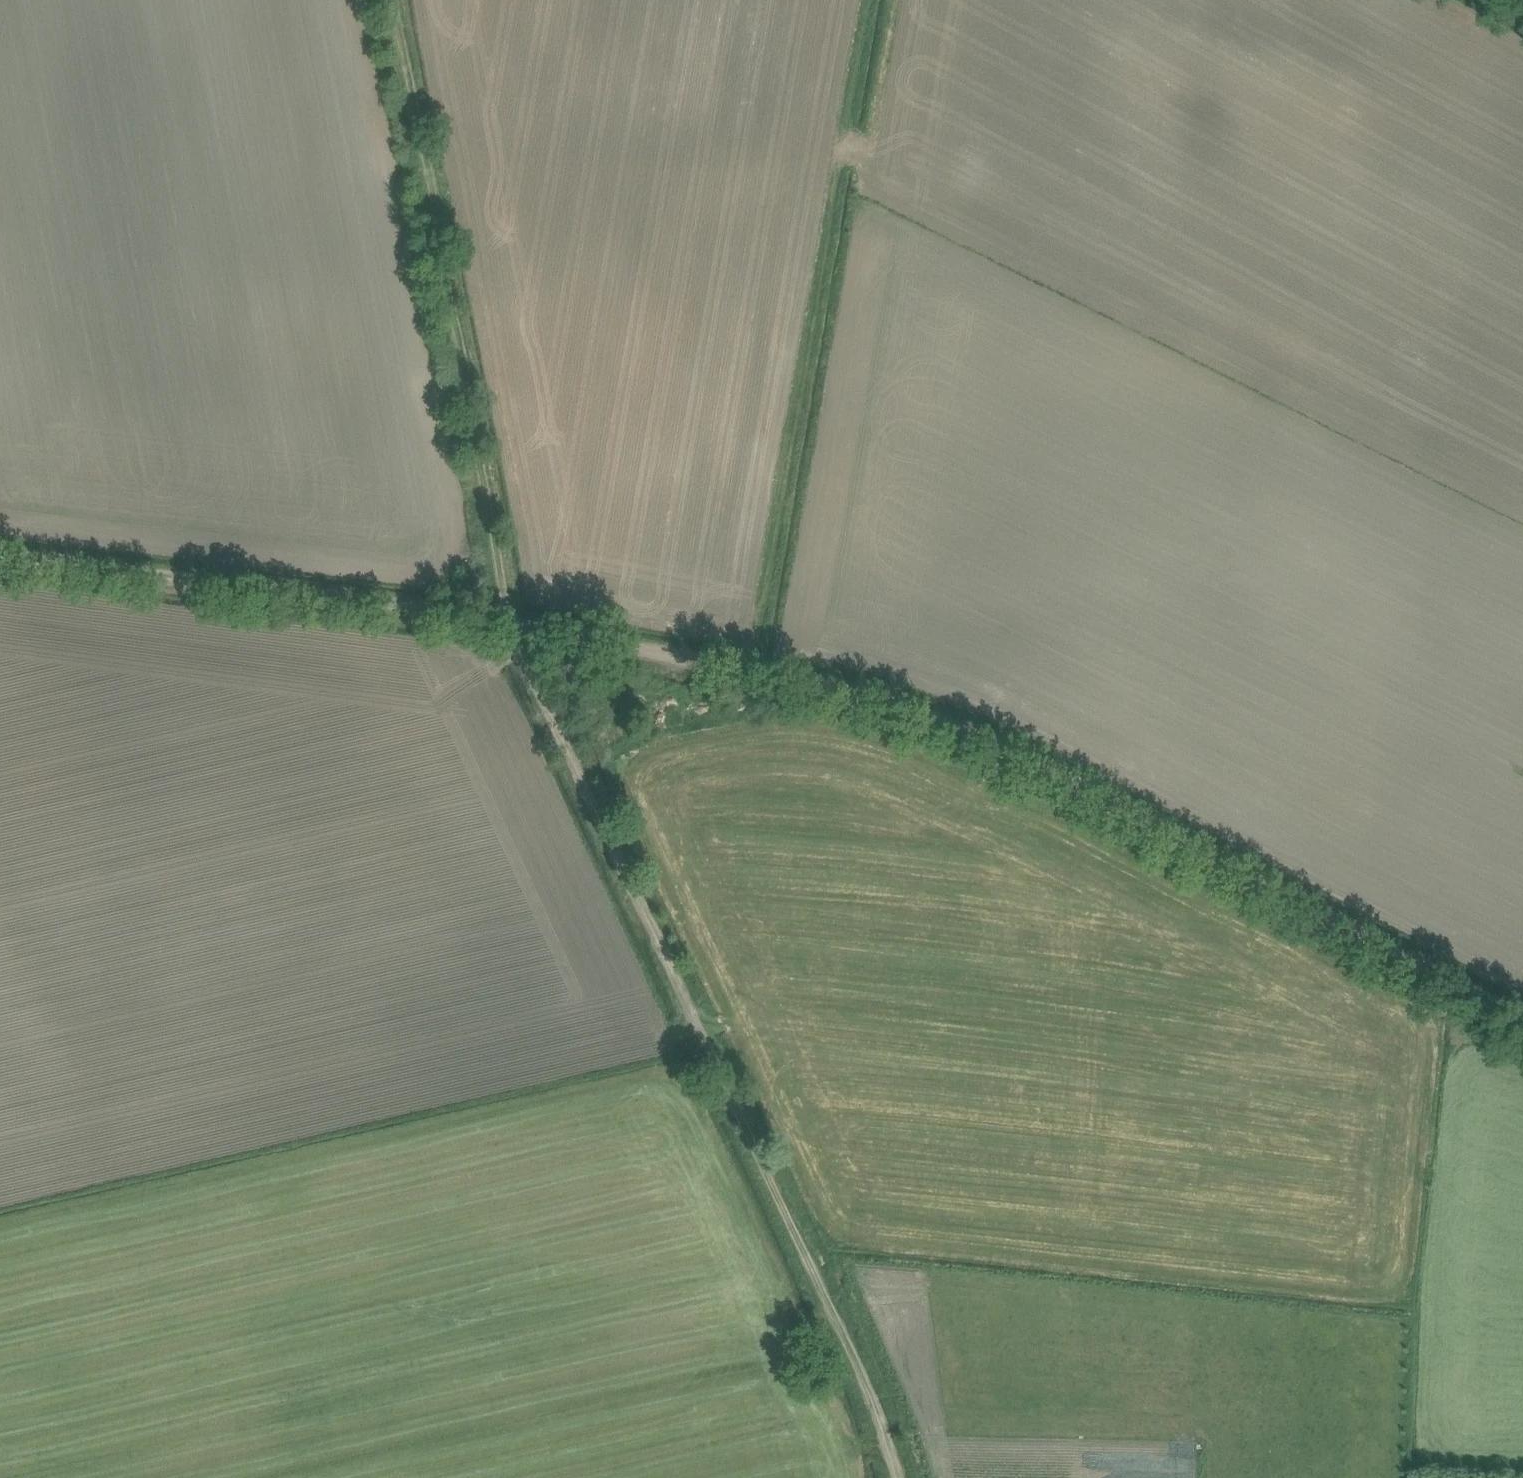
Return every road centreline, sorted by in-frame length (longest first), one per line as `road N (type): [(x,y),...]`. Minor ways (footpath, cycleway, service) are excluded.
road 1 (track): [(1522,1022),(903,703),(517,624),(0,559)]
road 2 (track): [(400,0),(517,624),(908,1477)]

